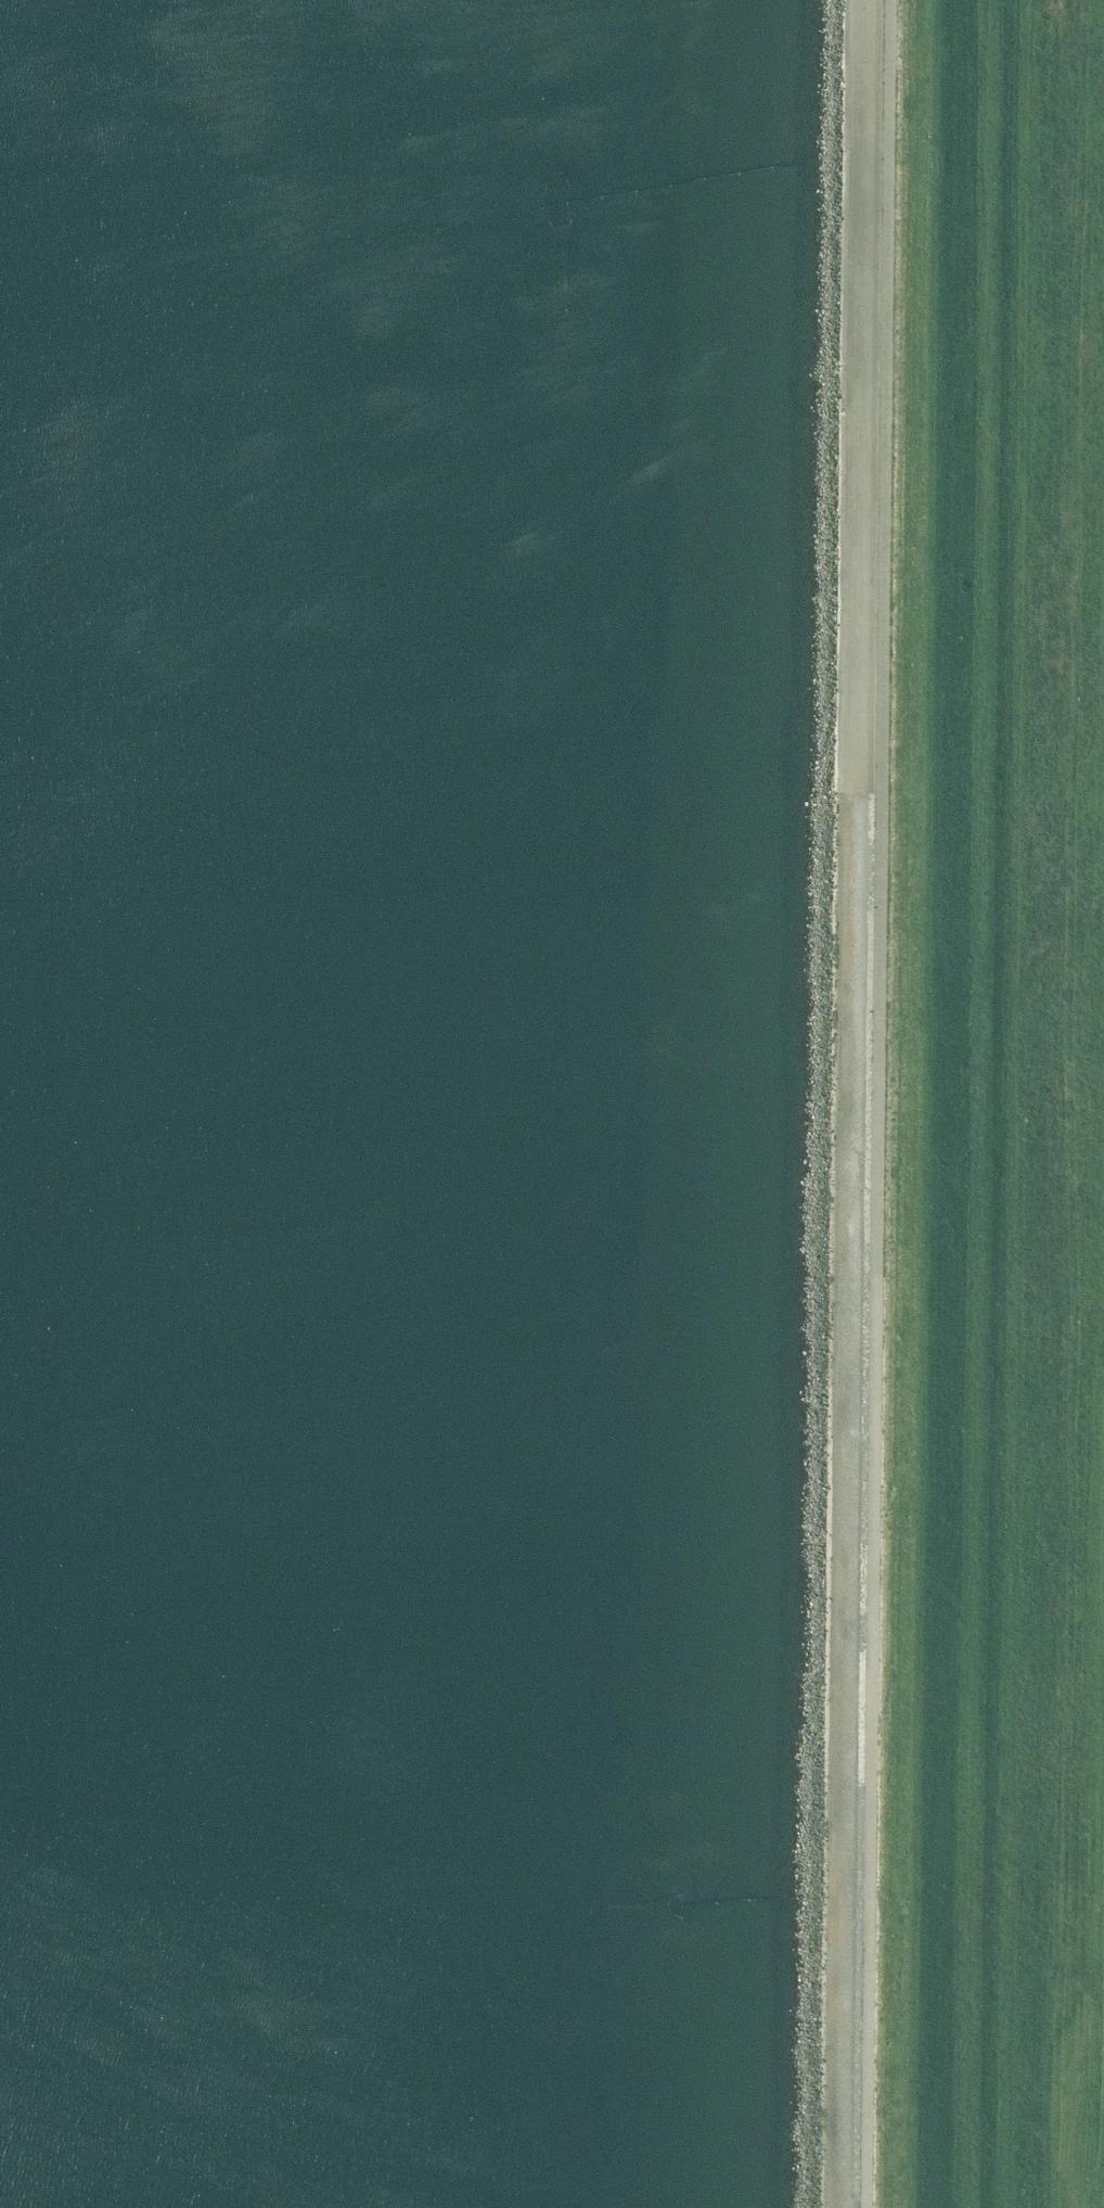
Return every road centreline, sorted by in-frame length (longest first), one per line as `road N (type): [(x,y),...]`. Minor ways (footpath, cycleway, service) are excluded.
road 1 (unclassified): [(866,2207),(890,0)]

